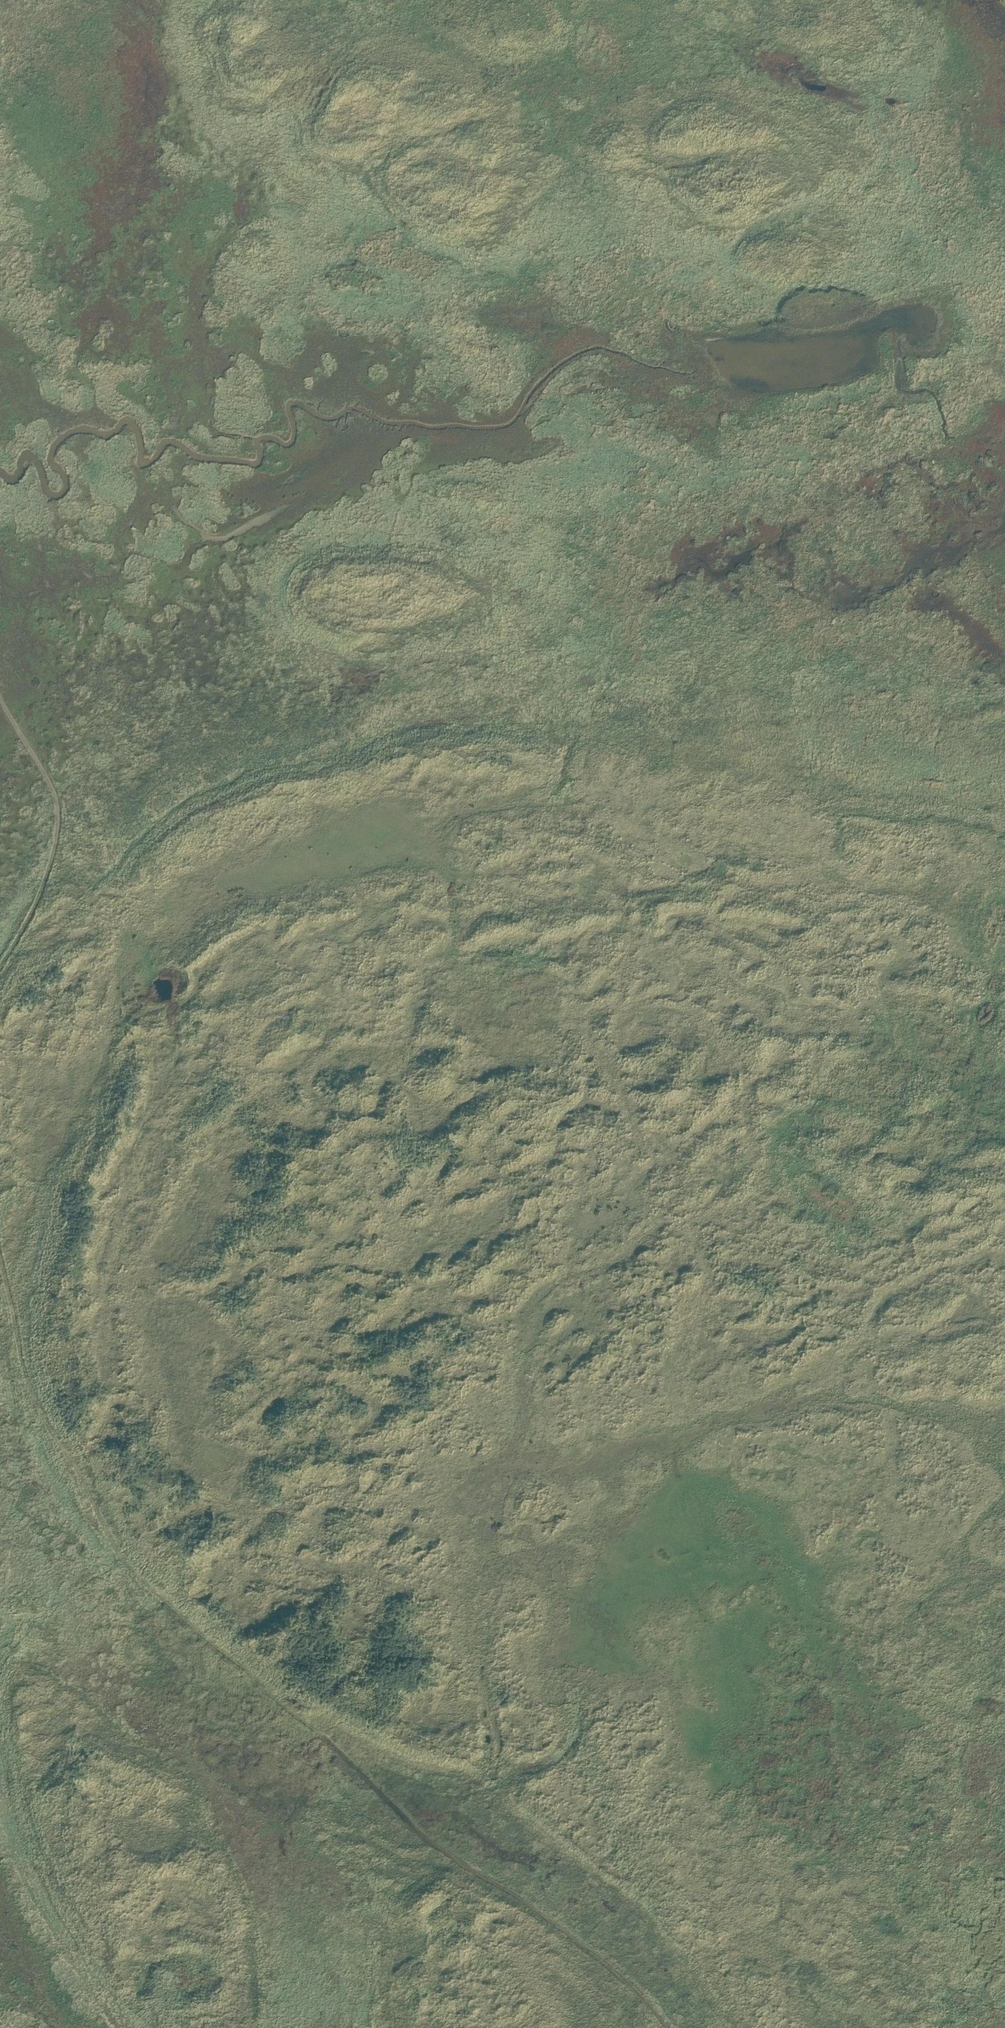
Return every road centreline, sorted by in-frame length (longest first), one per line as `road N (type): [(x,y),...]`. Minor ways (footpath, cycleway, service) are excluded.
road 1 (track): [(0,1269),(47,1436),(120,1563),(393,1811),(602,1966),(662,2027)]
road 2 (track): [(0,698),(47,780),(59,825),(44,880),(0,968)]

